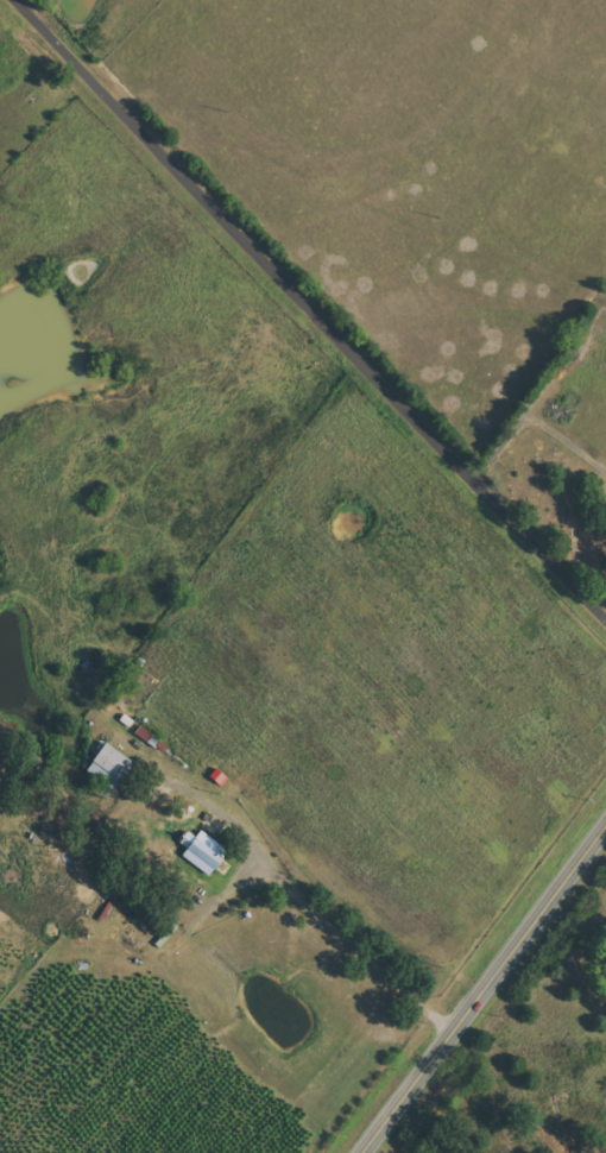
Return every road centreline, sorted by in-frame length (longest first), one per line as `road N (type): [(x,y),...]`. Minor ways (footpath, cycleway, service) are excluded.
road 1 (residential): [(605,613),(17,0)]
road 2 (secondary): [(605,827),(364,1152)]

